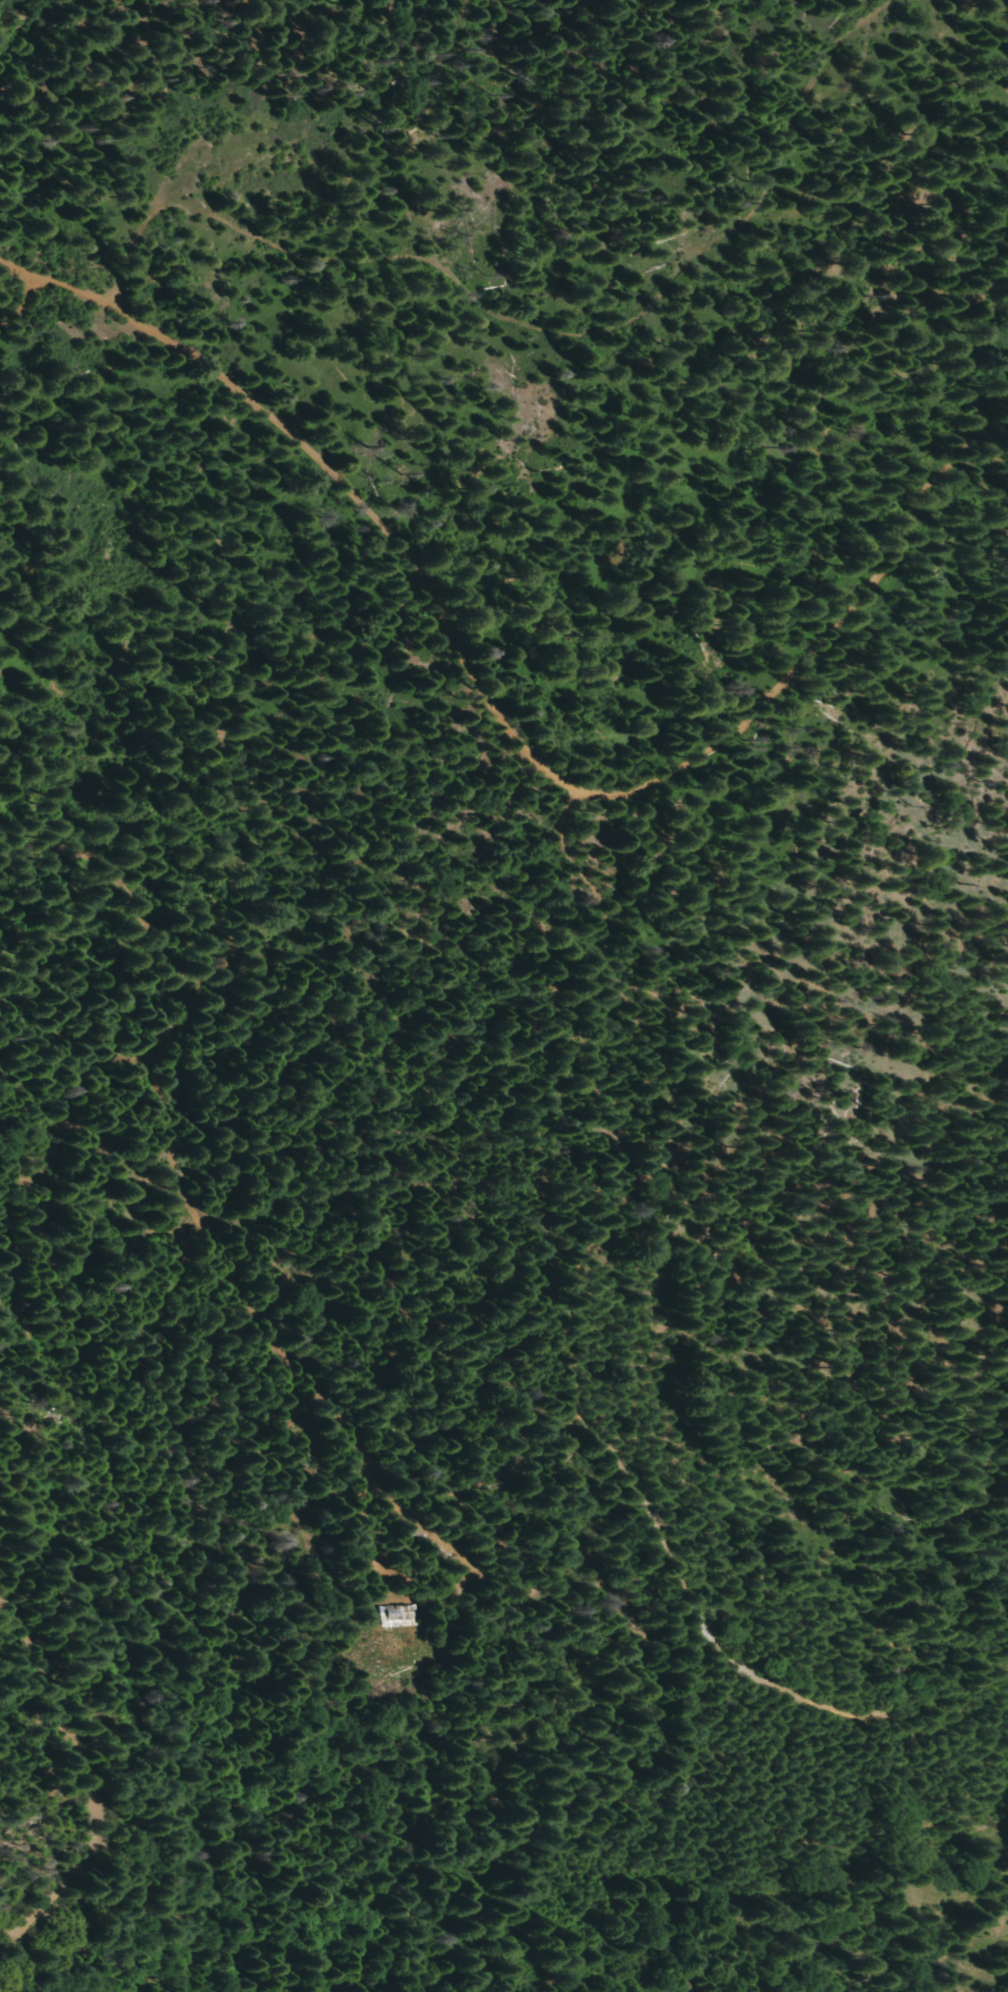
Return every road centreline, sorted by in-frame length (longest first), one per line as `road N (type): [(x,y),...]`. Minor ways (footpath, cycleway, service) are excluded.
road 1 (track): [(1007,460),(976,468),(824,659),(732,676),(667,637),(357,381),(167,289),(15,250),(0,254)]

